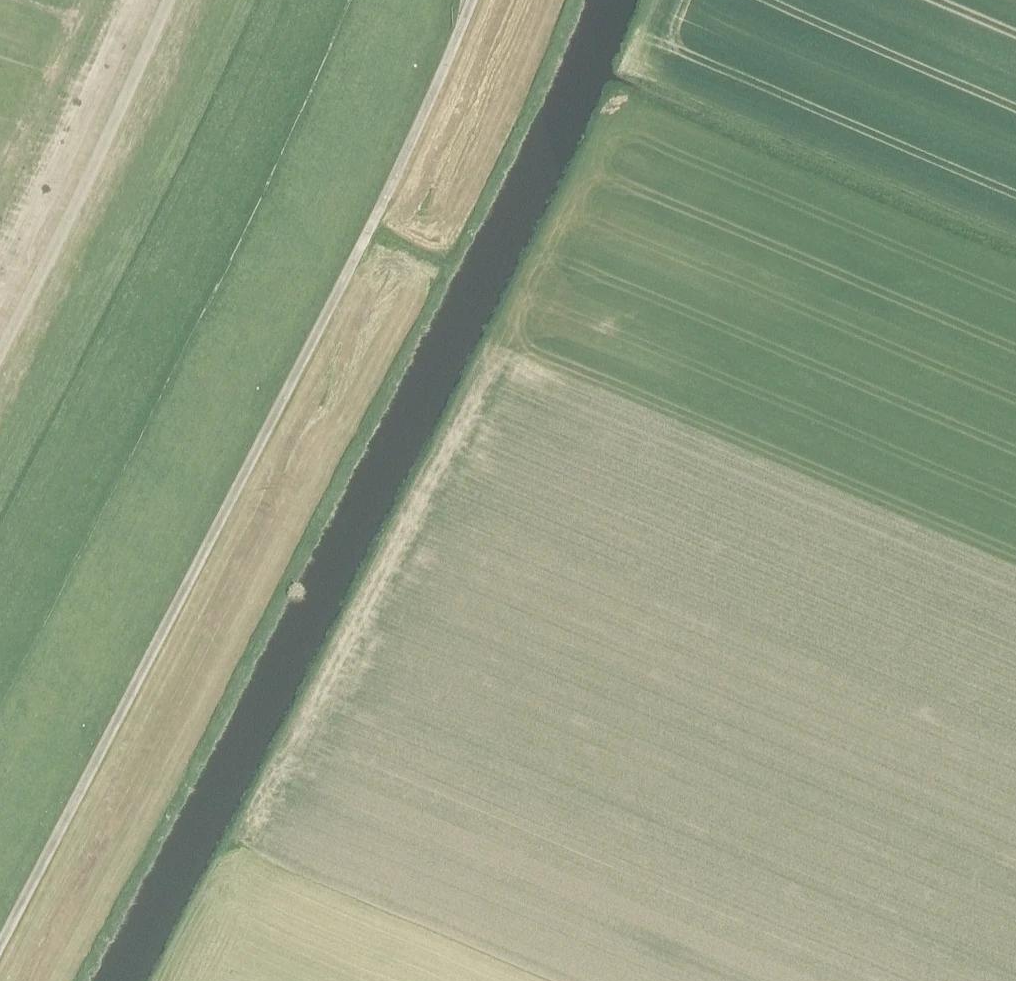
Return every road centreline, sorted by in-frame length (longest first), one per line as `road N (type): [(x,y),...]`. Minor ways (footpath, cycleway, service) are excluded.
road 1 (track): [(471,0),(335,297),(0,945)]
road 2 (track): [(0,350),(169,0)]

